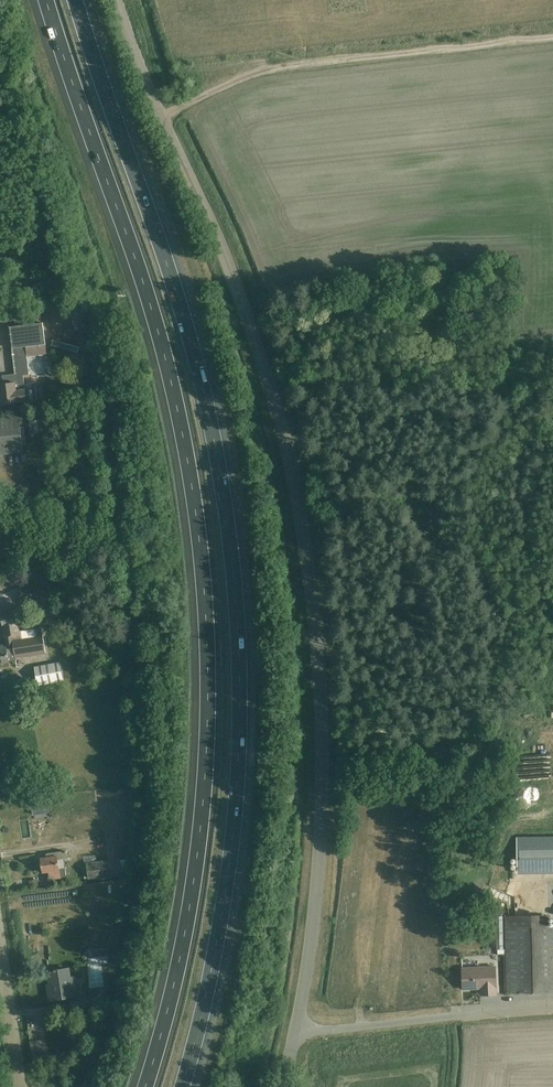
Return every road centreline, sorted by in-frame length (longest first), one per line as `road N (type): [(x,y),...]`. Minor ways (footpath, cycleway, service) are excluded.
road 1 (motorway): [(46,0),(160,337),(202,561),(207,717),(197,866),(146,1086)]
road 2 (motorway): [(181,1086),(233,832),(239,682),(228,528),(191,339),(76,0)]
road 3 (unclassified): [(296,1033),(321,856),(313,624),(294,488),(259,352),(119,0)]
road 4 (track): [(552,40),(273,68),(164,116)]
road 5 (unclassified): [(296,1033),(552,1008)]
road 6 (unclassified): [(37,1086),(0,910)]

